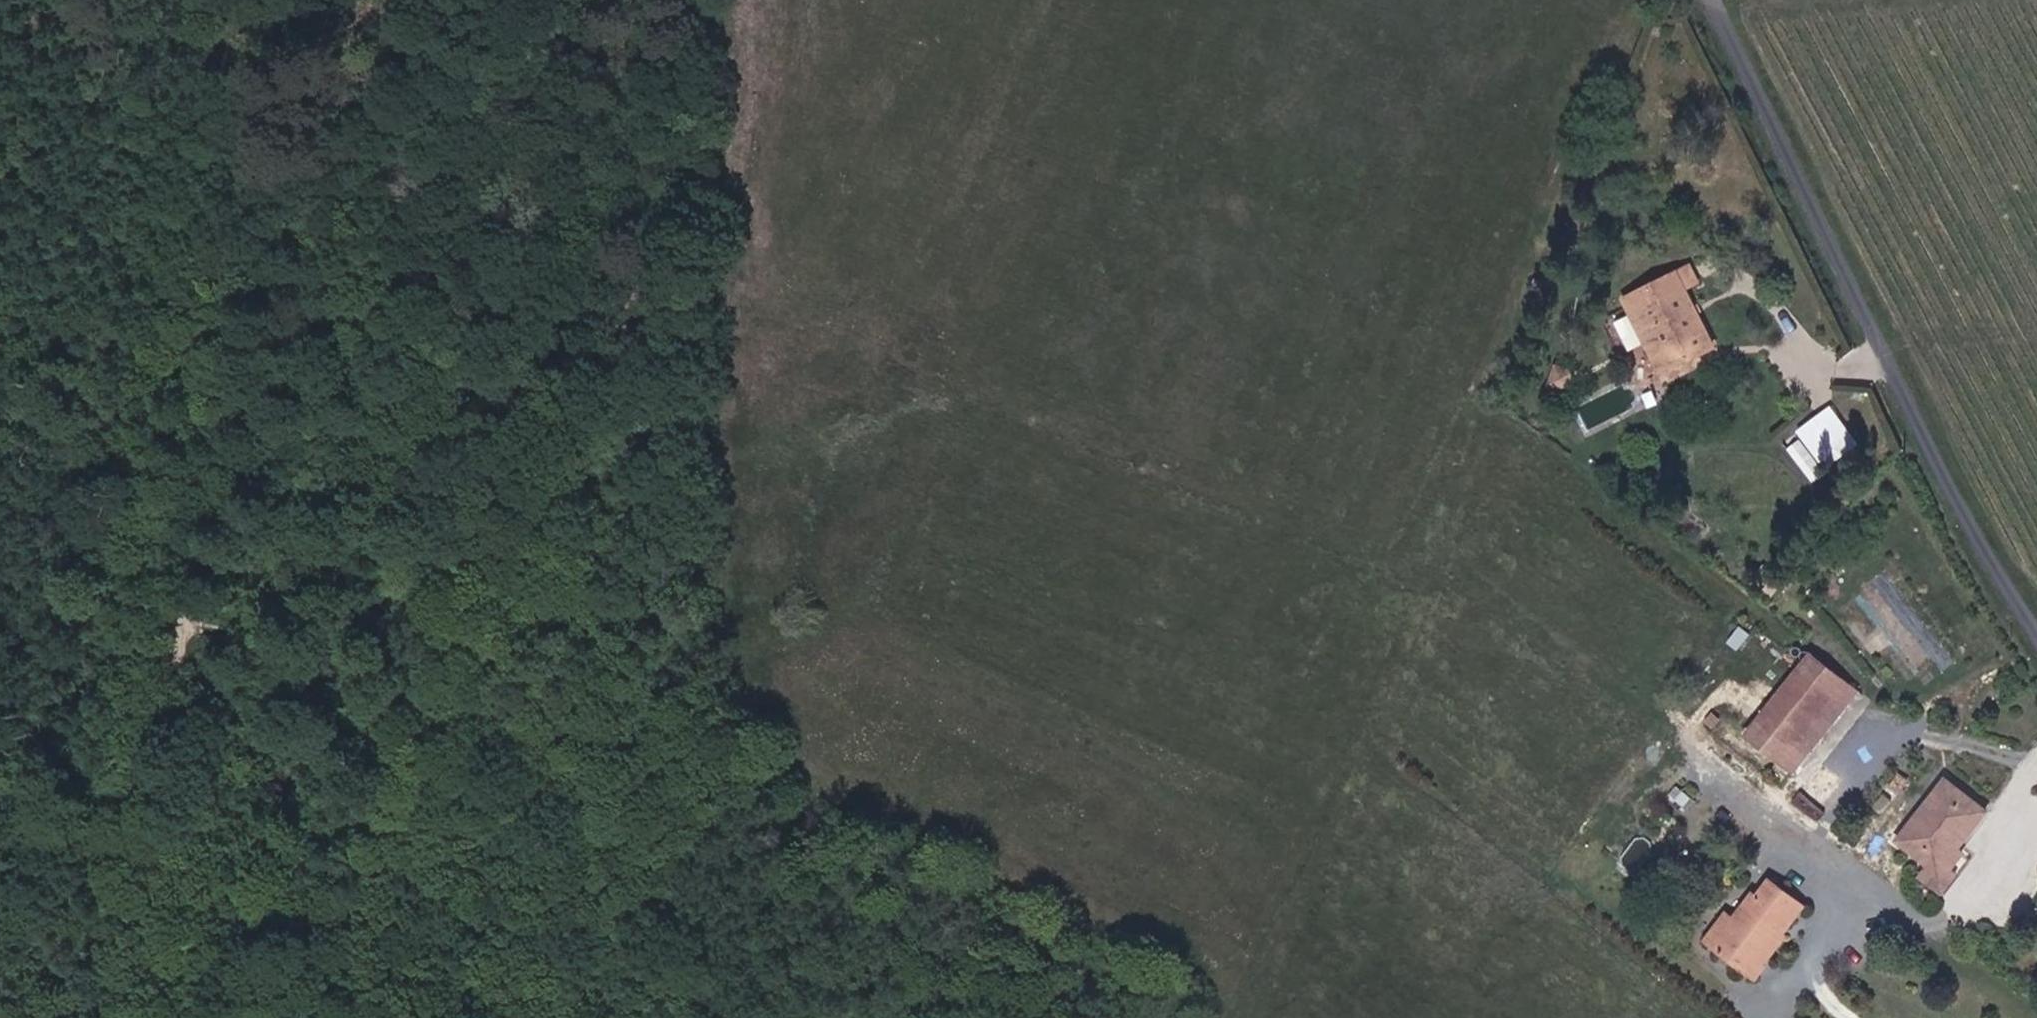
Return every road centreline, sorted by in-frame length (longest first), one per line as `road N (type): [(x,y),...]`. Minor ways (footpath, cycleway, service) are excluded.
road 1 (unclassified): [(2036,630),(1938,456),(1717,0)]

